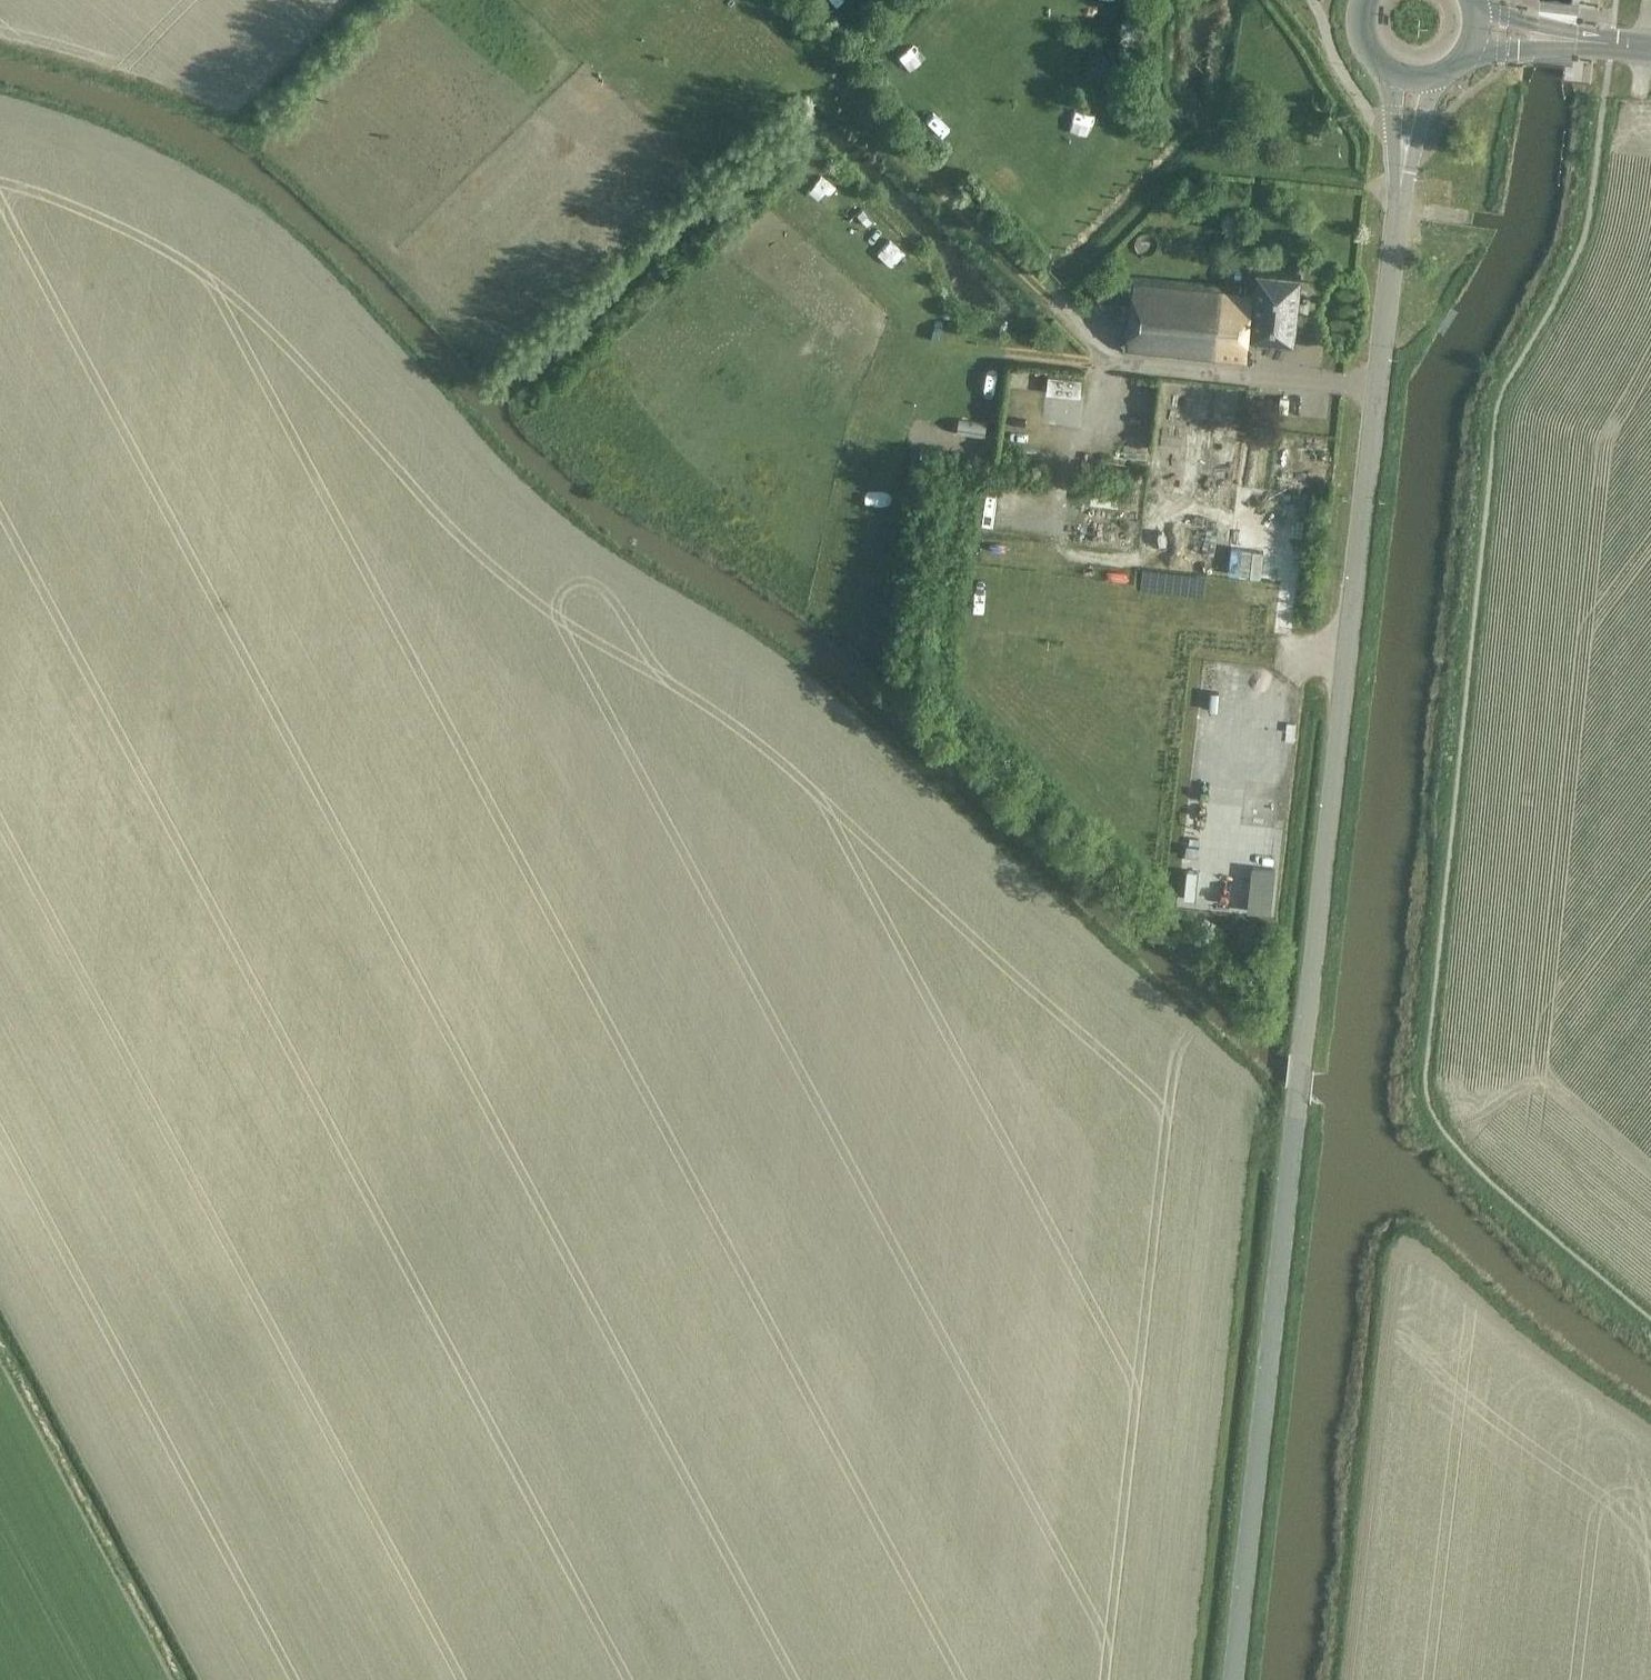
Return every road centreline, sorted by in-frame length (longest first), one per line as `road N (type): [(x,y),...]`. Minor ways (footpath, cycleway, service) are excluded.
road 1 (tertiary): [(1231,1679),(1398,207)]
road 2 (tertiary): [(1398,207),(1432,76)]
road 3 (tertiary): [(1391,72),(1398,207)]
road 4 (secondary): [(1466,52),(1594,41)]
road 5 (secondary): [(1594,41),(1473,4)]

